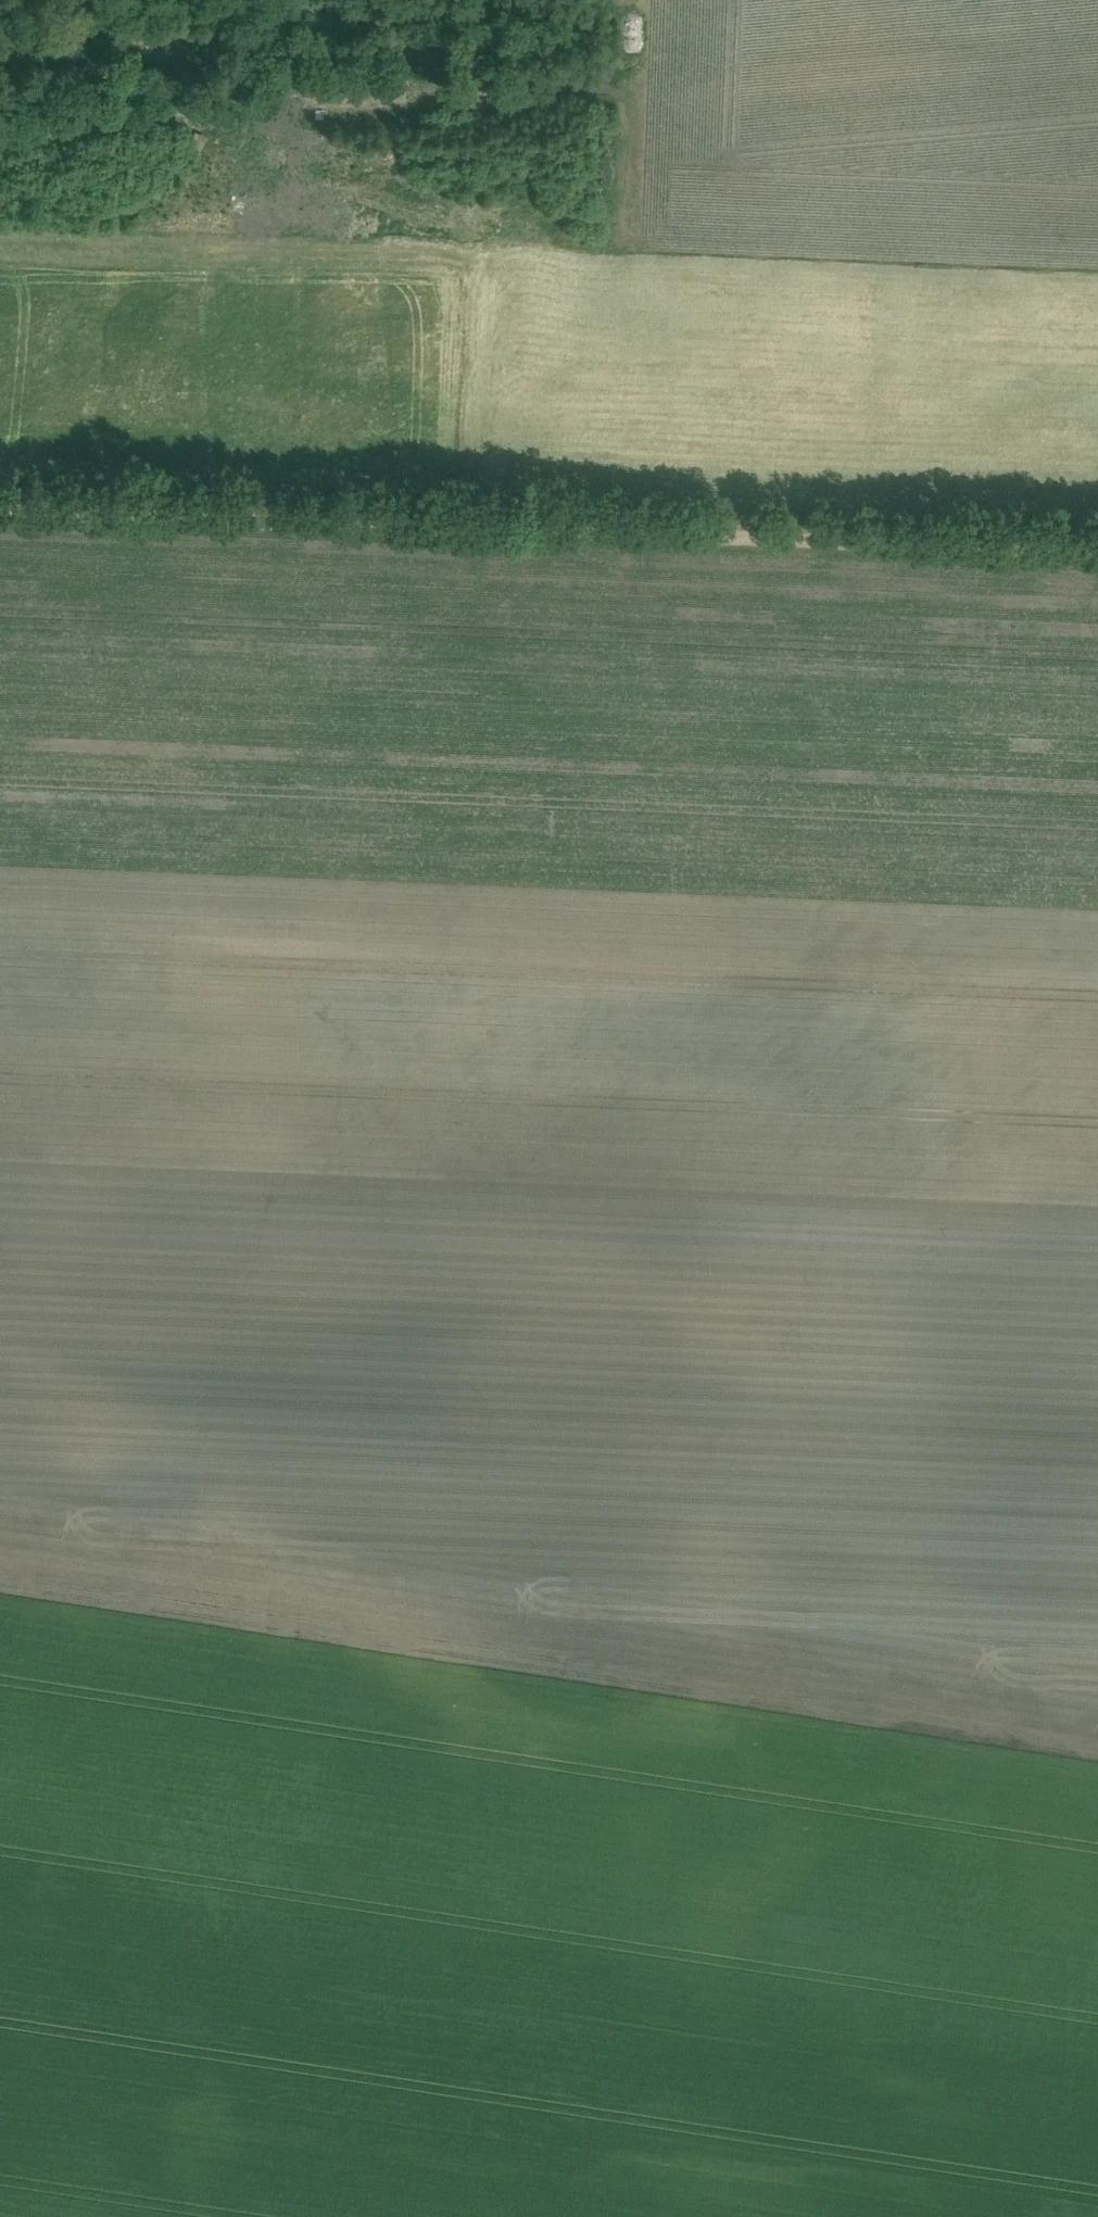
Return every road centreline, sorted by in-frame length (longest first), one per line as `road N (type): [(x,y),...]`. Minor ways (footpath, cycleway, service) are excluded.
road 1 (track): [(1097,549),(0,504)]
road 2 (track): [(620,84),(0,129)]

